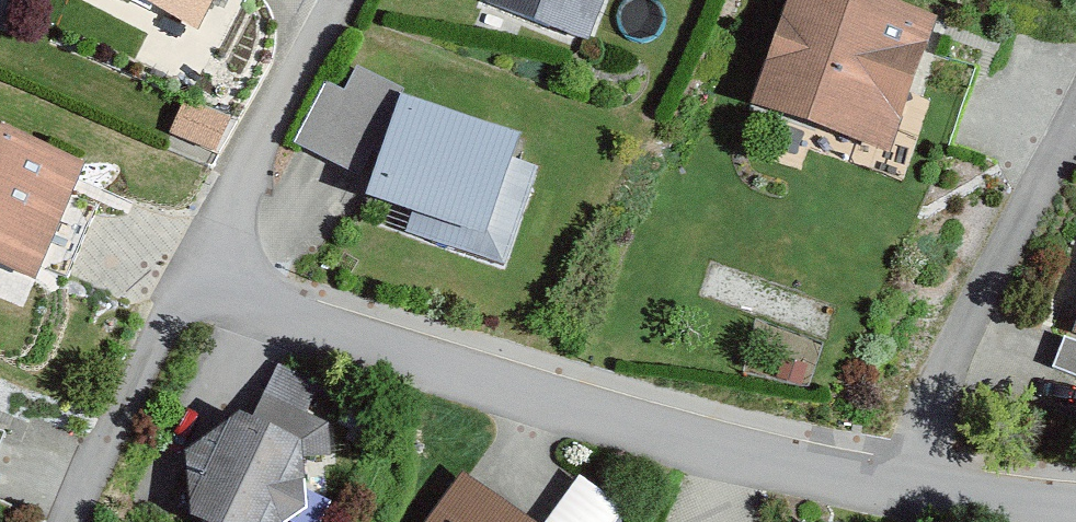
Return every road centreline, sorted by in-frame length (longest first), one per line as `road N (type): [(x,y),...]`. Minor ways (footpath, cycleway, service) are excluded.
road 1 (residential): [(329,0),(193,288),(707,452),(924,498)]
road 2 (residential): [(924,498),(1075,131)]
road 3 (residential): [(924,498),(1075,510)]

